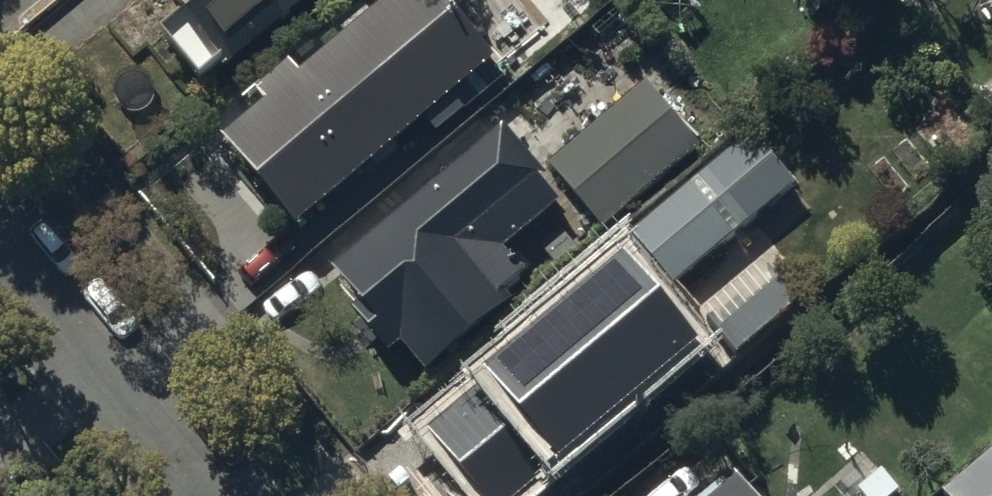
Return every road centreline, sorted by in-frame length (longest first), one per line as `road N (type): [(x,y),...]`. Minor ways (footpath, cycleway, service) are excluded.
road 1 (unclassified): [(211,495),(0,243)]

